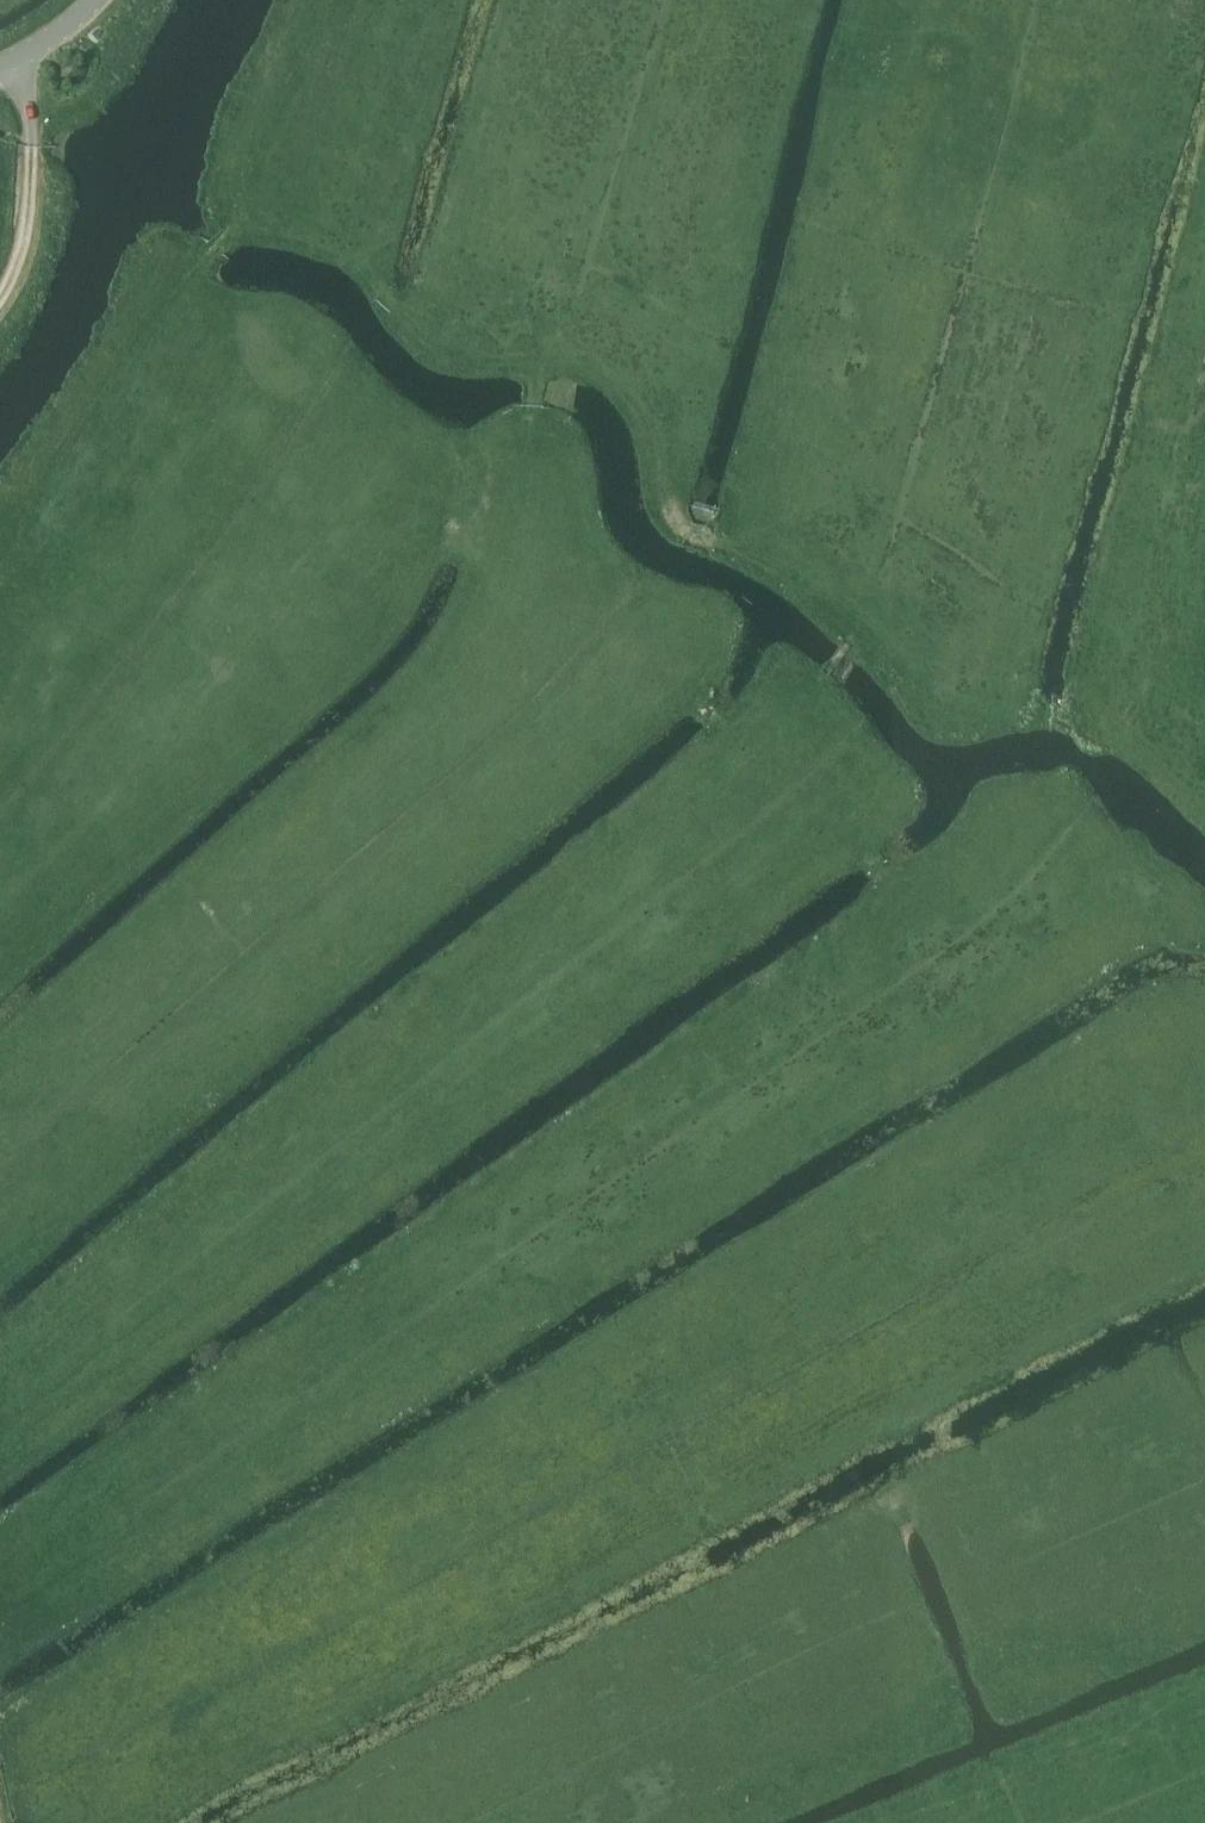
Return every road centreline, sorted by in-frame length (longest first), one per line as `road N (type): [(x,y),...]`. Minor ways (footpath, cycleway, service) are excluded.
road 1 (track): [(0,300),(20,266),(31,212),(30,106),(16,64)]

